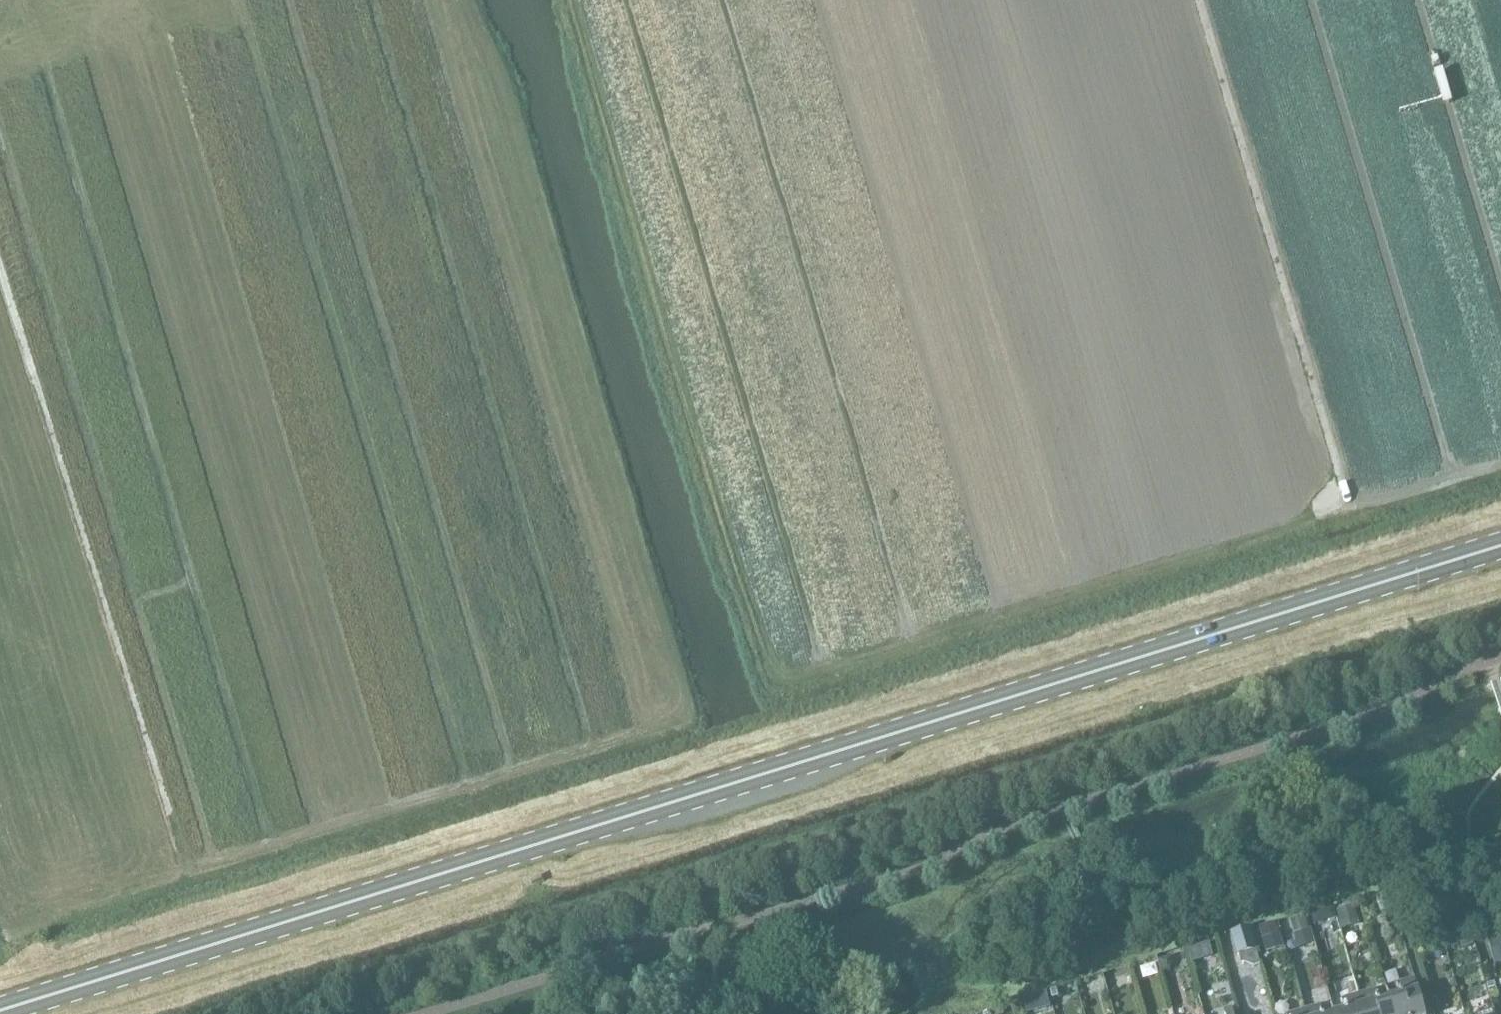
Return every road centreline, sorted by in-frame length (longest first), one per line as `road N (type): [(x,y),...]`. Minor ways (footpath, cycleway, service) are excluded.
road 1 (secondary): [(1500,545),(0,1010)]

